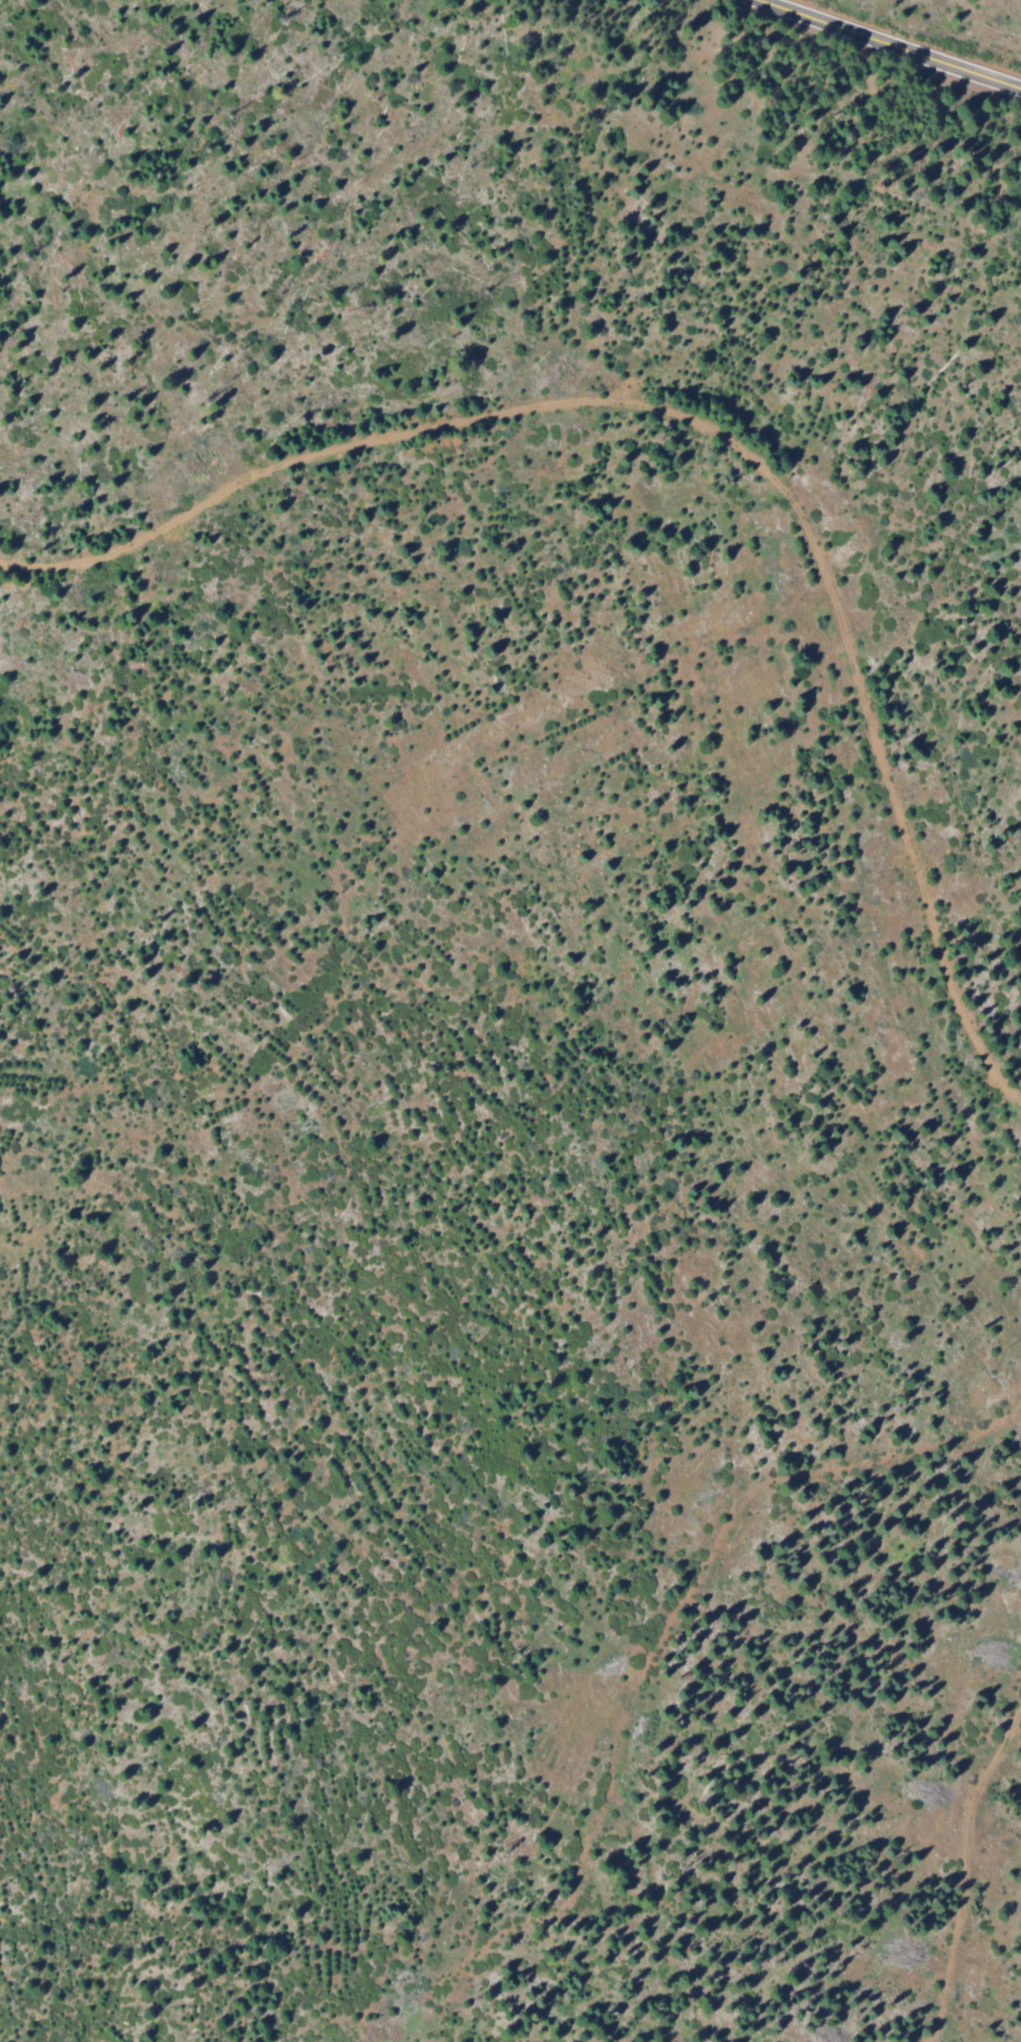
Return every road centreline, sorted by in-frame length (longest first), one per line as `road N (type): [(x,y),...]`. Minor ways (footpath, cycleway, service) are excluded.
road 1 (track): [(0,563),(55,566),(103,556),(219,492),(328,452),(478,413),(587,398),(684,412),(716,428),(786,491),(824,569),(932,944),(976,1055),(1020,1103)]
road 2 (secondary): [(1020,85),(769,0)]

